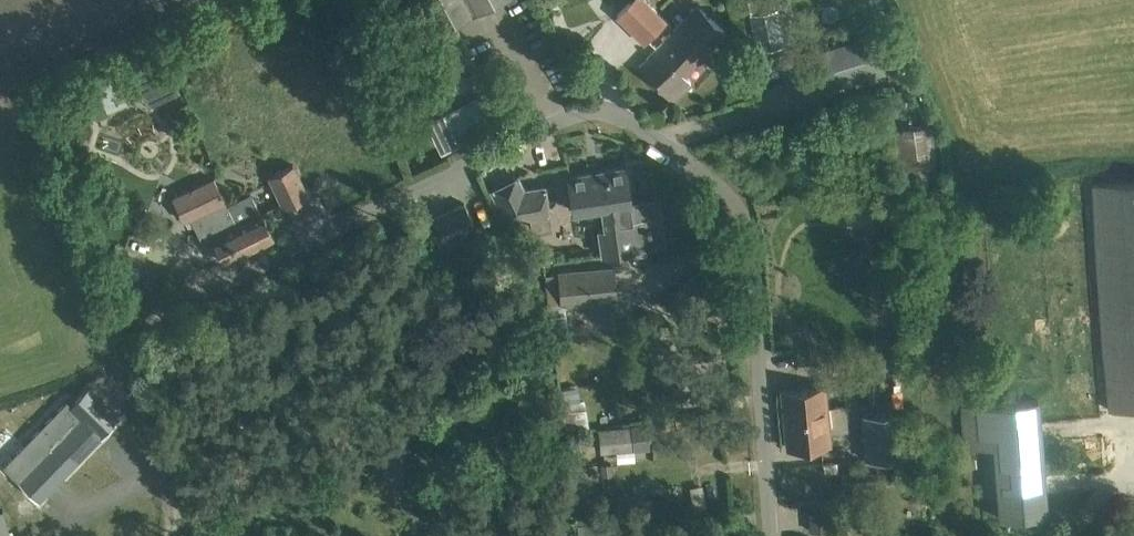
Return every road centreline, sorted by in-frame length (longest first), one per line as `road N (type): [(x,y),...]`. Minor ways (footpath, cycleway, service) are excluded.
road 1 (unclassified): [(767,535),(730,184),(712,160),(604,119),(552,125),(125,324)]

